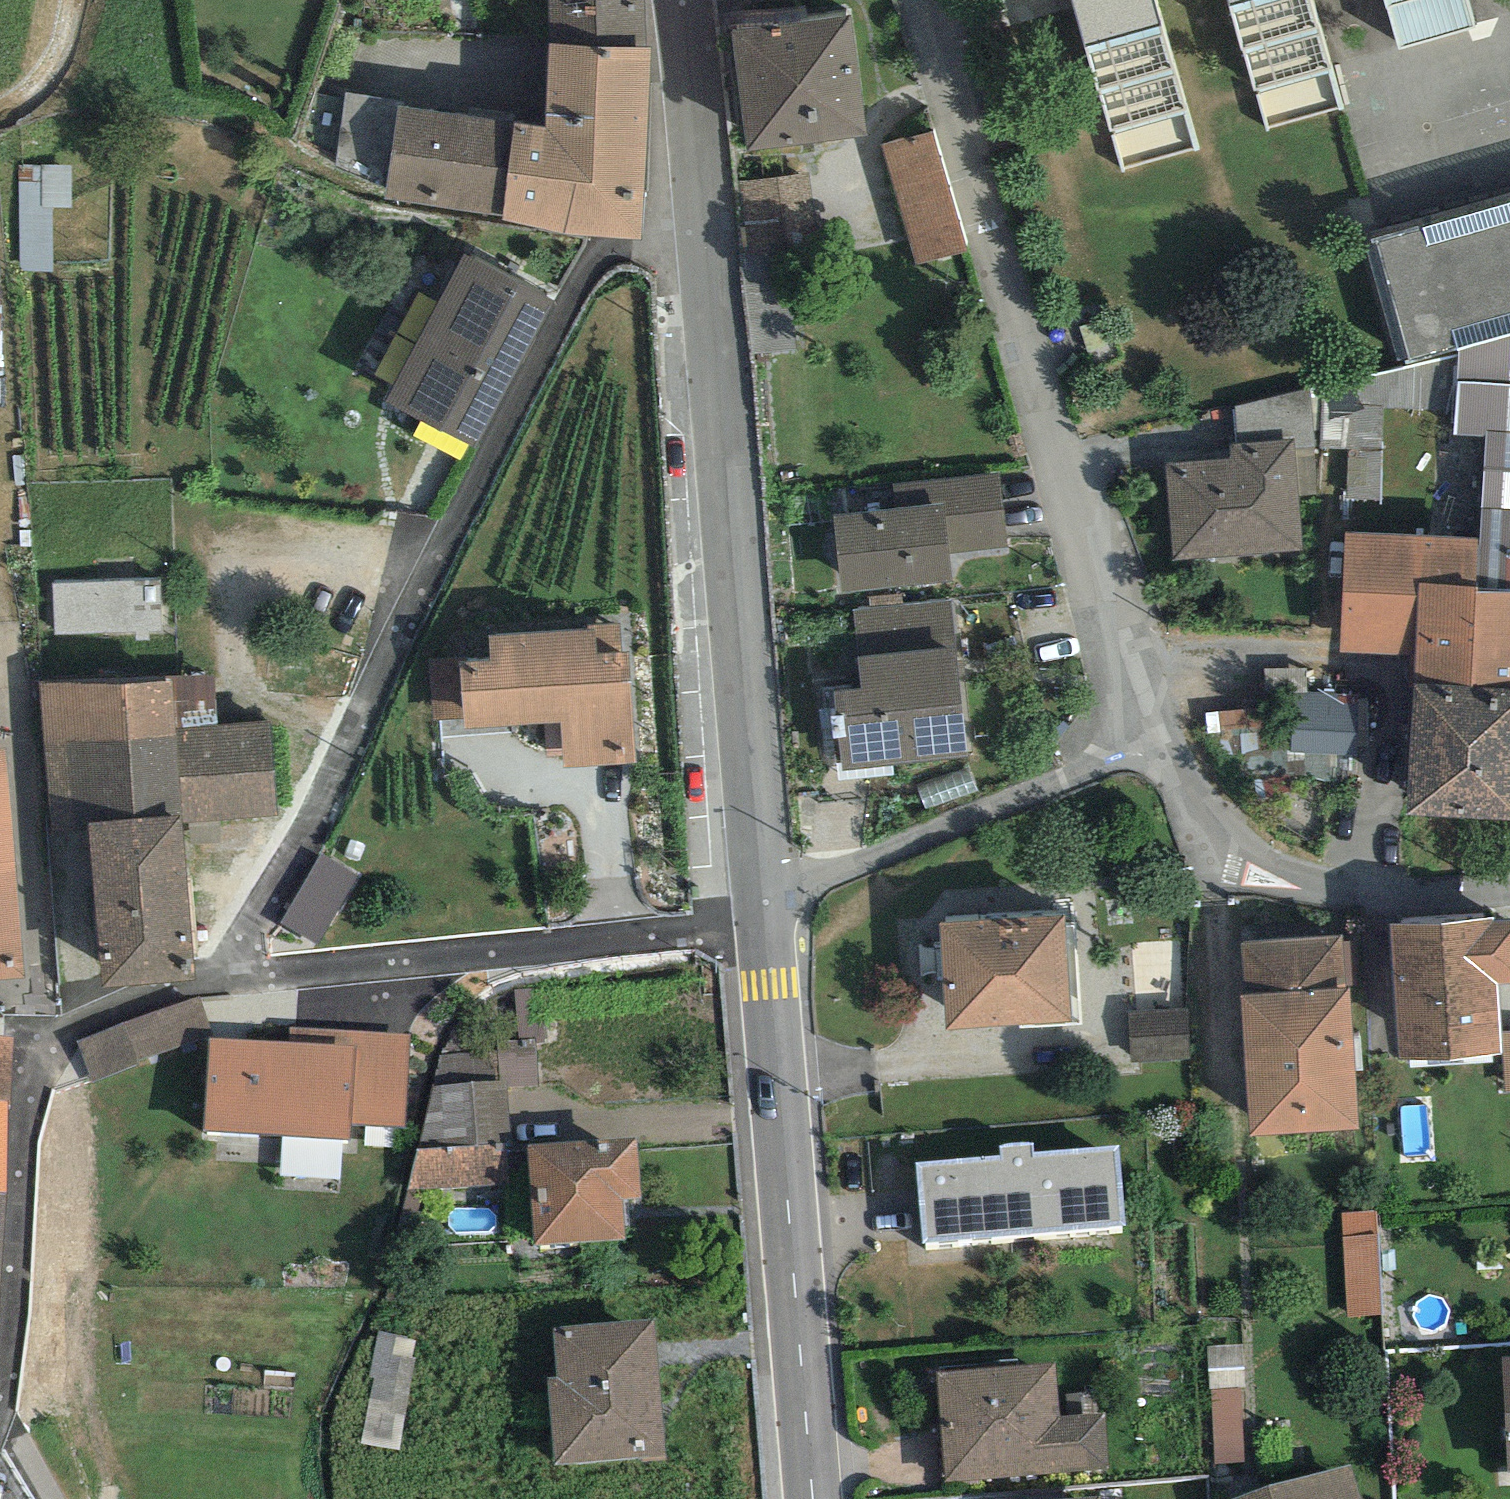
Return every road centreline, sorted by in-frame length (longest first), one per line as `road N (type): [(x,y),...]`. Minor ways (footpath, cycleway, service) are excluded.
road 1 (residential): [(706,234),(619,272),(439,571),(212,983)]
road 2 (residential): [(1163,740),(929,0)]
road 3 (tertiary): [(761,886),(706,234)]
road 4 (tertiary): [(812,1498),(765,923)]
road 5 (residential): [(212,983),(765,923)]
road 6 (residential): [(761,886),(856,864),(1163,740)]
road 7 (residential): [(1509,886),(1398,891),(1274,871),(1221,827),(1163,740)]
road 8 (tertiary): [(706,234),(680,0)]
road 9 (residential): [(212,983),(60,1035)]

